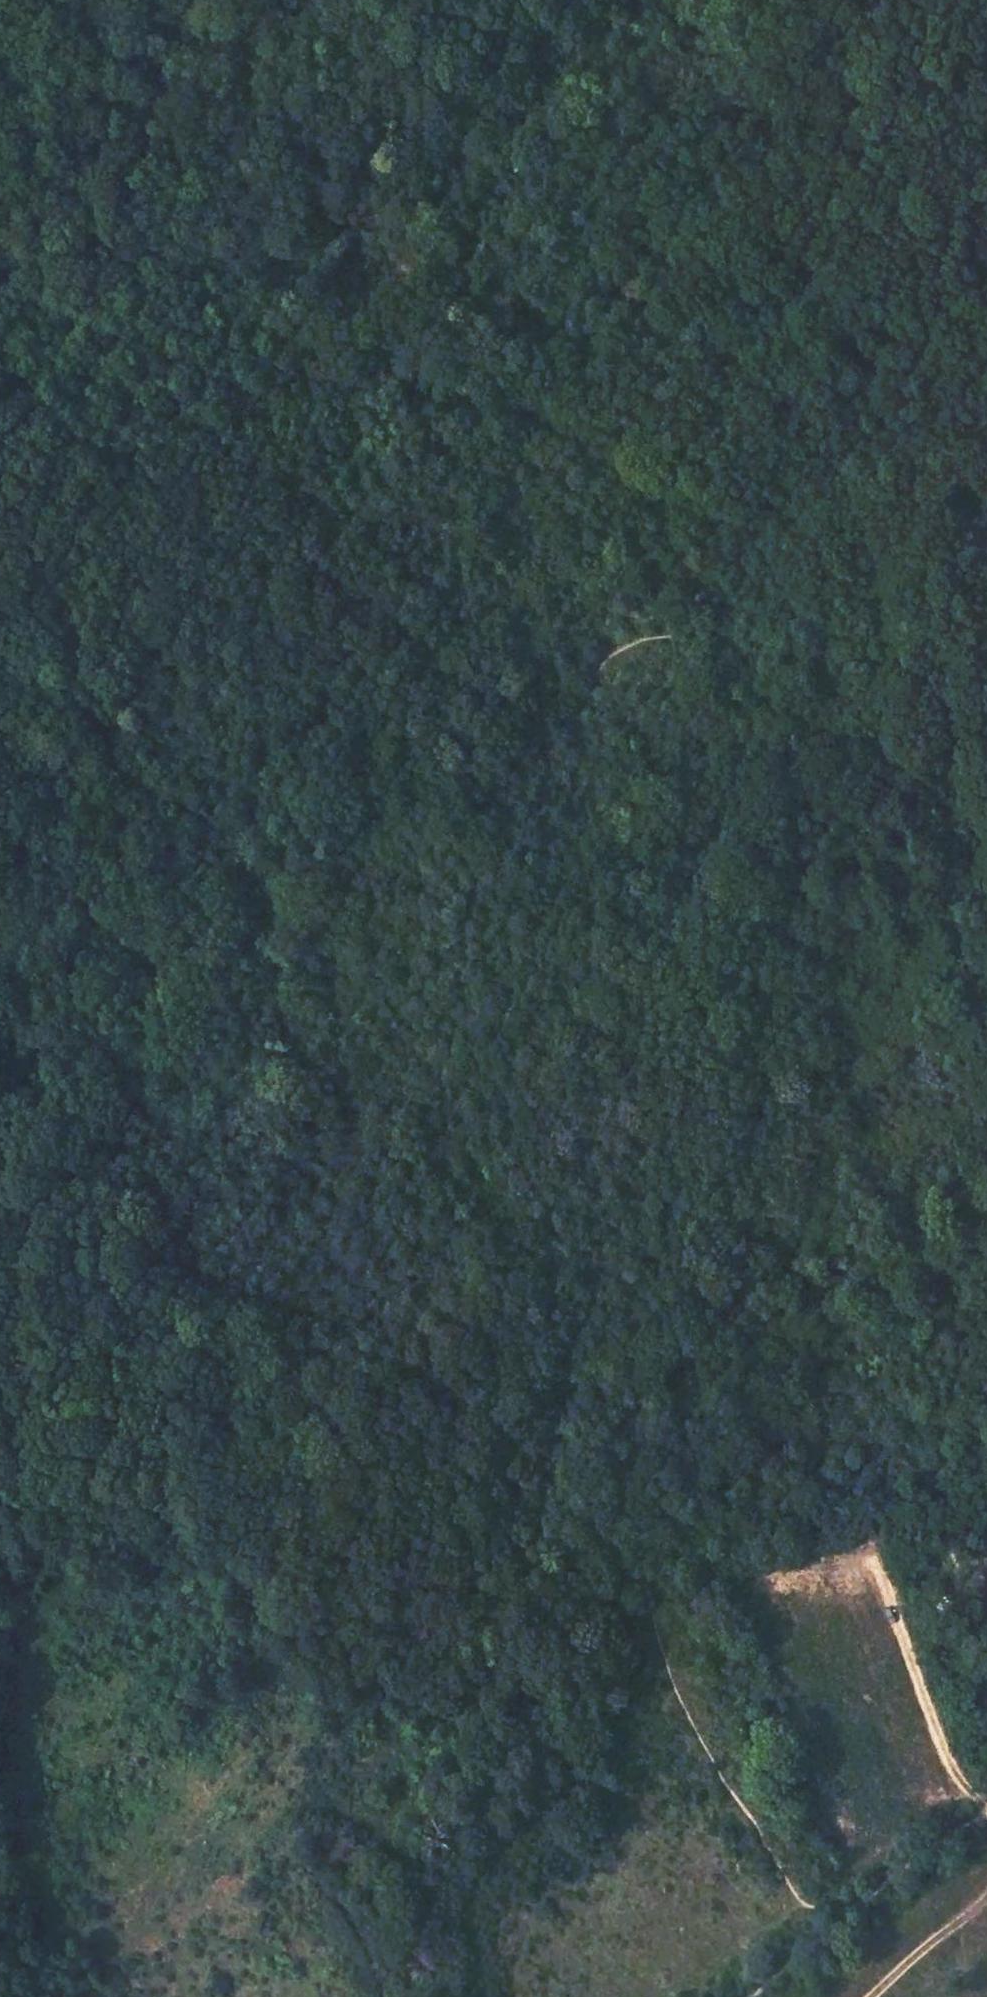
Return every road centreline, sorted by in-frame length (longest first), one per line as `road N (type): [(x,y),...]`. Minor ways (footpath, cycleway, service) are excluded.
road 1 (track): [(986,1809),(955,1773),(869,1553)]
road 2 (track): [(868,1996),(986,1896)]

